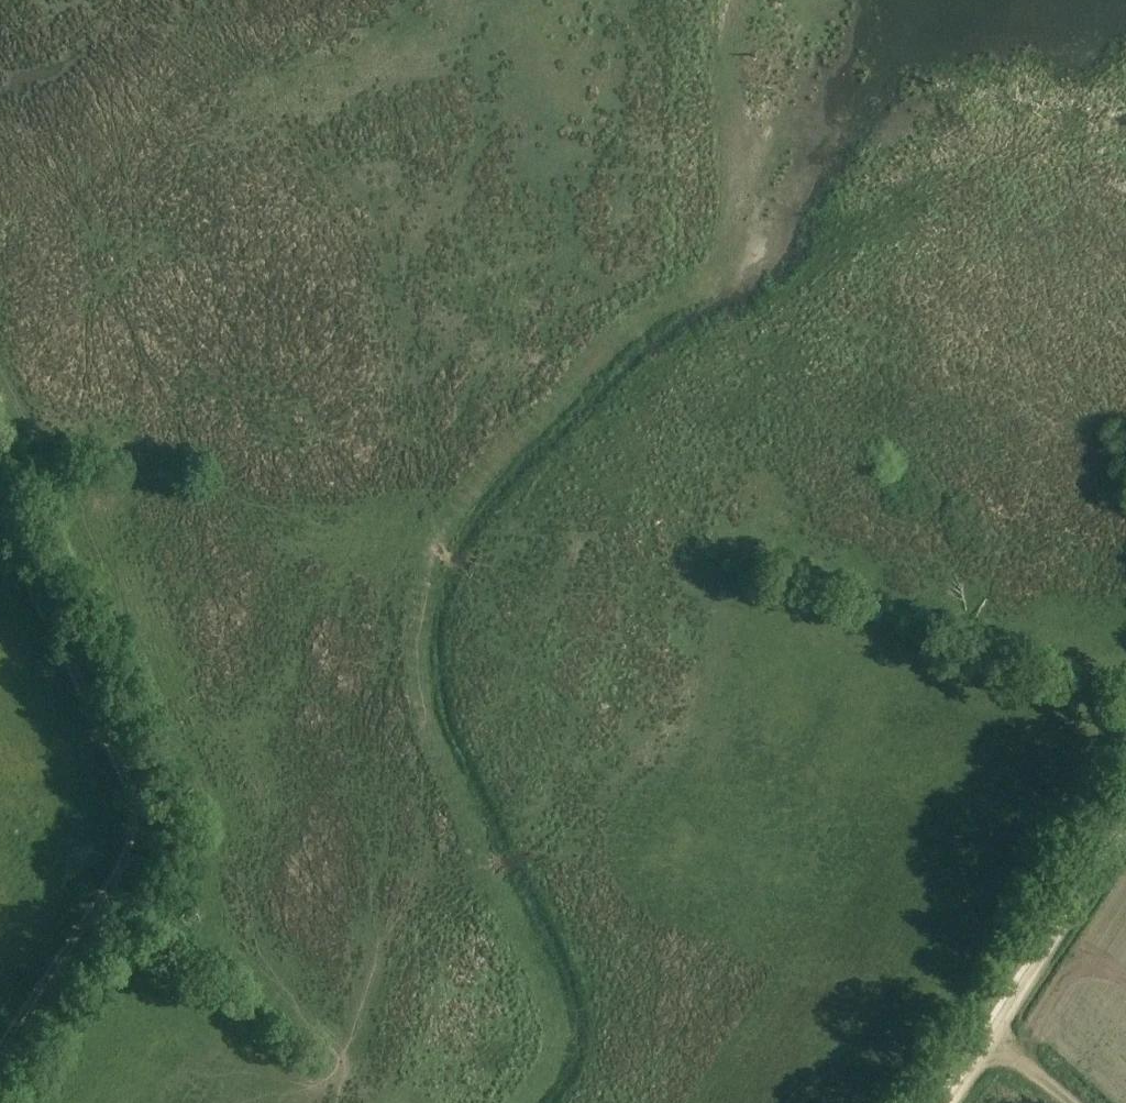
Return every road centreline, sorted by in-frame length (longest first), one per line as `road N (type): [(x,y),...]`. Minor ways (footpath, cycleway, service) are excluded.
road 1 (track): [(0,1050),(146,829),(146,806),(0,509)]
road 2 (track): [(1125,831),(950,1102)]

